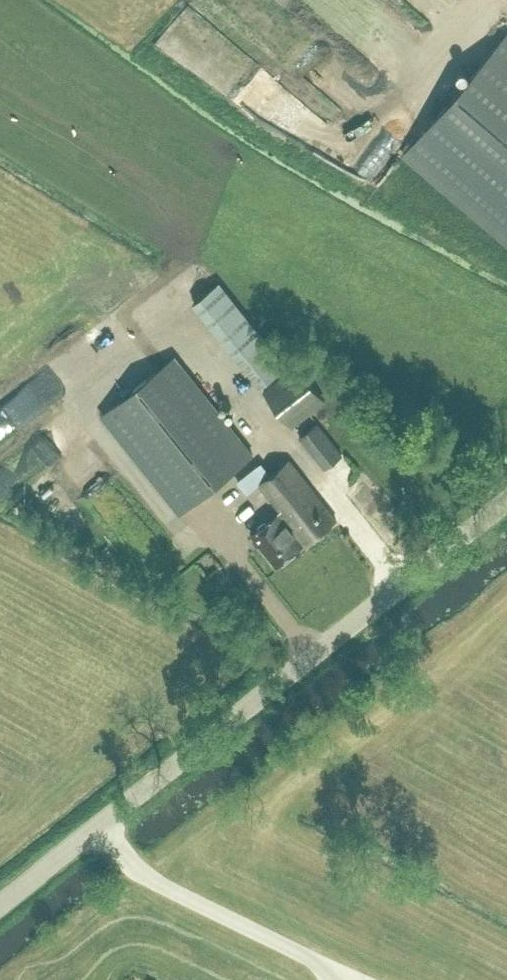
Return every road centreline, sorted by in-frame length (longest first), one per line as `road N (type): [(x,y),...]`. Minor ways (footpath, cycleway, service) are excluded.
road 1 (unclassified): [(0,900),(506,498)]

